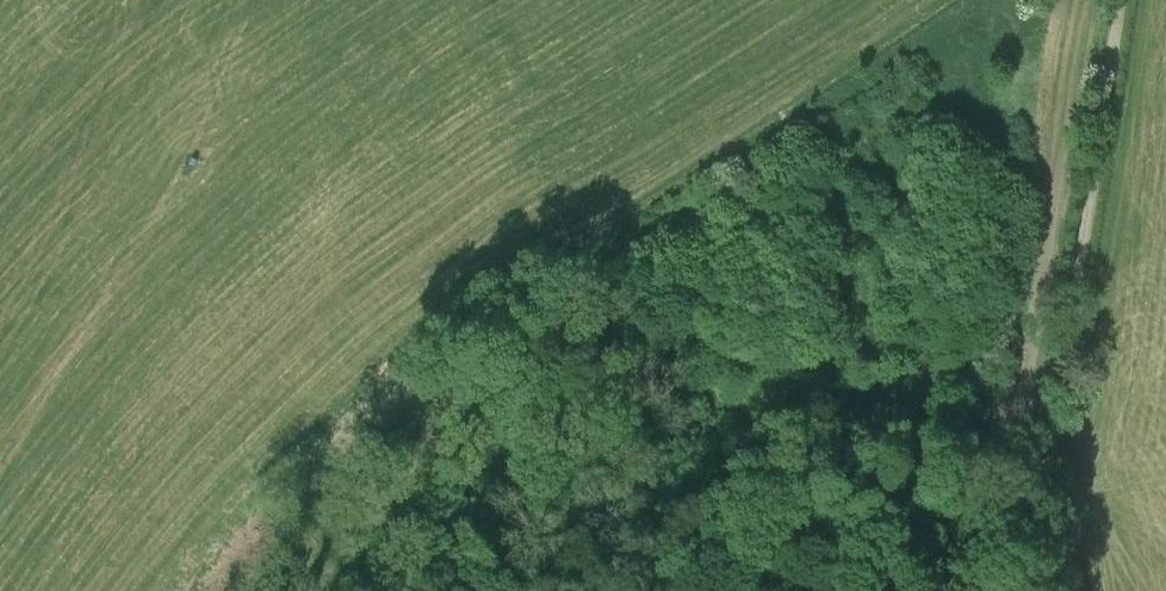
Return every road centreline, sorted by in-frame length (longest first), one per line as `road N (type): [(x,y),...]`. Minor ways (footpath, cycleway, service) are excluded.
road 1 (track): [(1054,590),(1042,529),(1042,434),(1080,279),(1118,0)]

